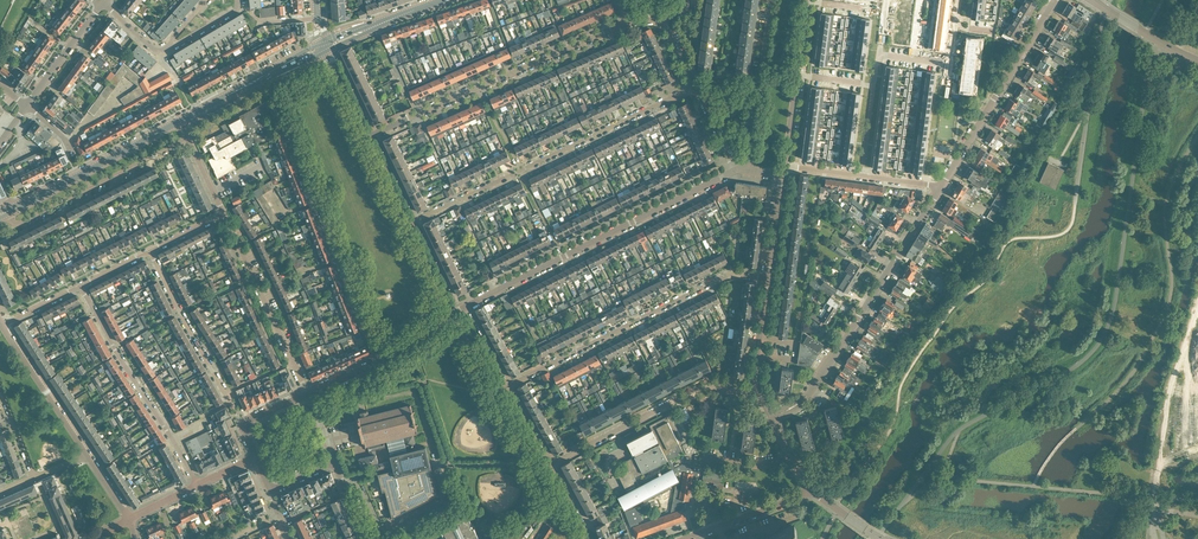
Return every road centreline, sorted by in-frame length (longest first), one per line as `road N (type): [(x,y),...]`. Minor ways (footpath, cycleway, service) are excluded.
road 1 (residential): [(696,87),(408,224)]
road 2 (residential): [(469,305),(735,170)]
road 3 (residential): [(772,418),(809,393),(941,189)]
road 4 (residential): [(366,138),(627,22)]
road 5 (residential): [(512,385),(731,274),(768,278)]
road 6 (residential): [(381,361),(291,130)]
road 7 (residential): [(199,485),(80,286)]
road 8 (residential): [(554,464),(703,387),(760,394)]
road 9 (residential): [(188,142),(16,227),(8,212)]
road 10 (tertiary): [(8,212),(179,122)]
road 11 (residential): [(862,176),(885,0)]
road 12 (residential): [(772,0),(749,170)]
road 13 (residential): [(784,165),(806,0)]
road 14 (tertiary): [(179,122),(325,45)]
road 15 (residential): [(293,361),(224,214)]
road 16 (residential): [(150,251),(226,393)]
road 17 (residential): [(87,454),(3,324)]
road 18 (residential): [(272,487),(333,463),(368,538)]
road 19 (residential): [(996,97),(949,89),(960,0)]
road 20 (tertiary): [(687,538),(813,491)]
road 21 (residential): [(26,107),(103,5)]
road 22 (tertiary): [(325,45),(444,0)]
road 23 (residential): [(1197,61),(1092,0)]

